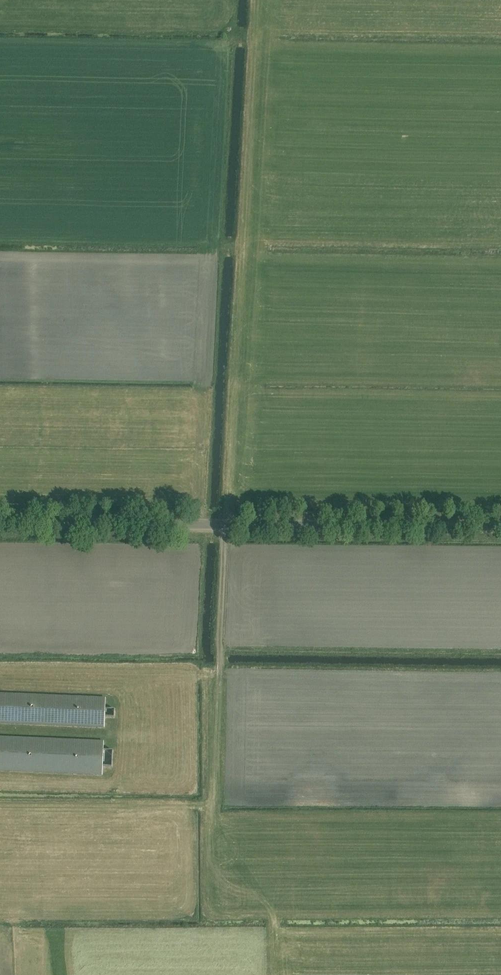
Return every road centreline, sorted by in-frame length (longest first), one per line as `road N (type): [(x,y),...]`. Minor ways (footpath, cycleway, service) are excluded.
road 1 (unclassified): [(500,525),(0,521)]

